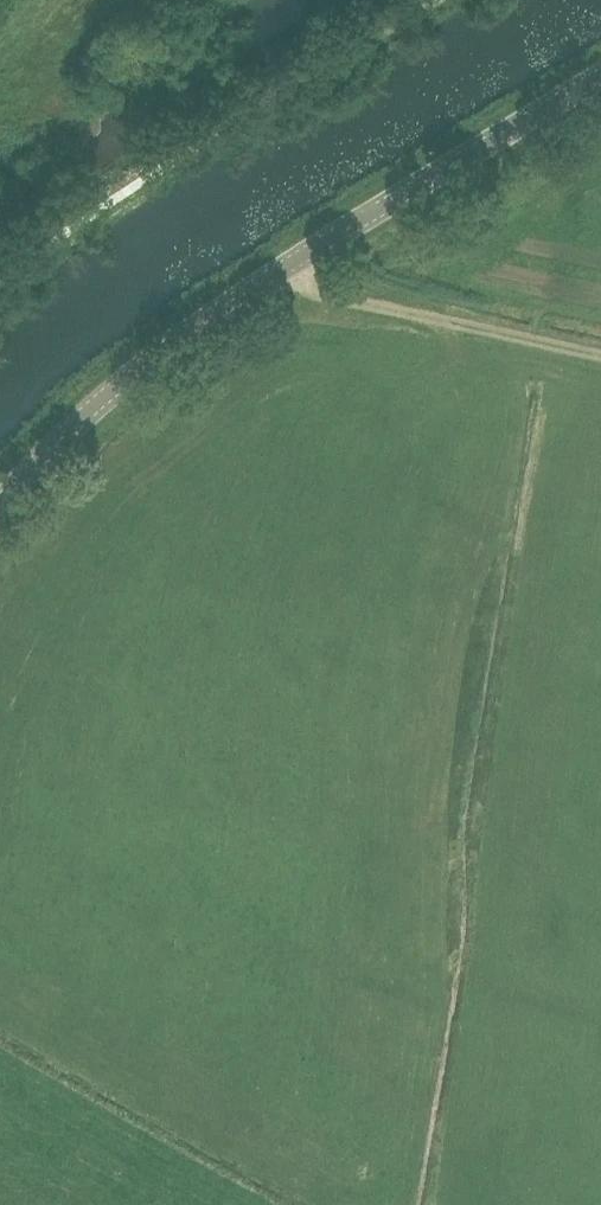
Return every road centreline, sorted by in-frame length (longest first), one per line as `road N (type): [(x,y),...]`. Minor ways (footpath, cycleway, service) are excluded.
road 1 (tertiary): [(0,501),(77,418),(174,339),(600,73)]

